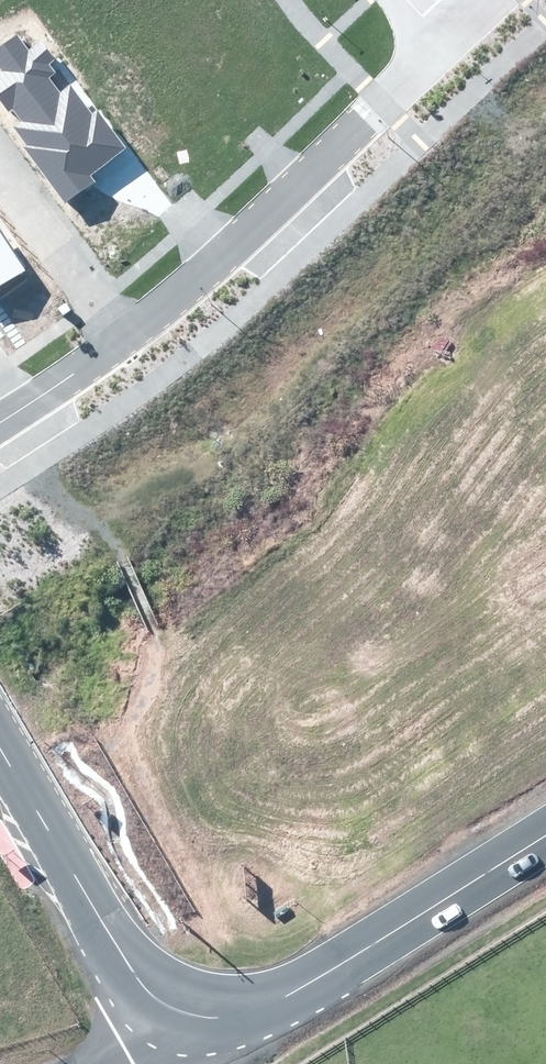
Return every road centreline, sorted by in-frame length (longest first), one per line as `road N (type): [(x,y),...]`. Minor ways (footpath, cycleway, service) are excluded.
road 1 (residential): [(441,37),(125,336)]
road 2 (tertiary): [(545,834),(288,996),(219,1017),(169,1010)]
road 3 (tertiary): [(169,1010),(135,976),(0,750)]
road 4 (residential): [(125,336),(0,168)]
road 5 (residential): [(125,336),(0,420)]

